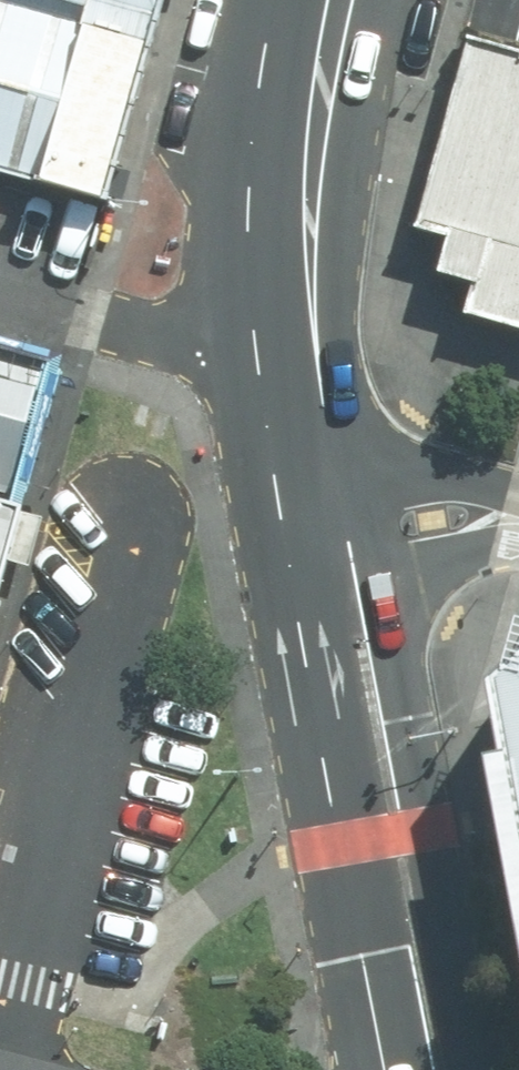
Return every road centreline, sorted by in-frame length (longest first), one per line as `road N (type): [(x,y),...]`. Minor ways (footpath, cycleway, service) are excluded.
road 1 (primary): [(354,575),(408,699),(485,1069)]
road 2 (primary): [(386,1069),(340,758),(354,575)]
road 3 (primary): [(326,410),(304,272),(308,124),(328,0)]
road 4 (residential): [(326,410),(429,471),(518,499)]
road 5 (primary): [(354,575),(326,410)]
road 6 (residential): [(518,542),(354,575)]

